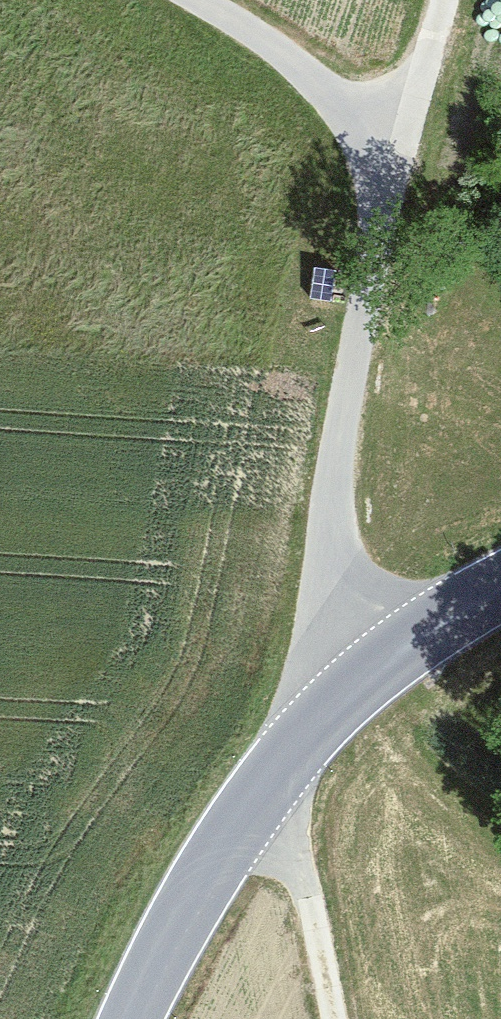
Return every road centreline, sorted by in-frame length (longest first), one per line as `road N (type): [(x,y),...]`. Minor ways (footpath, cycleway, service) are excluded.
road 1 (track): [(370,672),(330,591),(330,546),(349,380),(392,166),(328,86),(281,47),(198,0)]
road 2 (tertiary): [(500,585),(410,640),(308,731),(215,863),(133,1018)]
road 3 (track): [(335,1018),(314,918),(264,786)]
road 4 (track): [(392,166),(447,0)]

